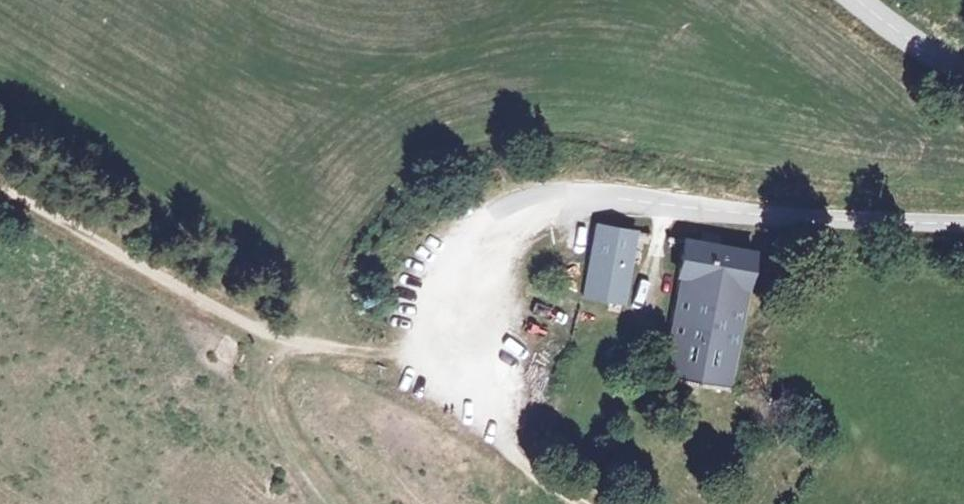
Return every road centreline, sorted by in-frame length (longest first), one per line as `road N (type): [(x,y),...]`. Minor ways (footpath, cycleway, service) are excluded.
road 1 (unclassified): [(963,227),(566,199),(511,218),(458,276),(444,323),(460,384)]
road 2 (track): [(0,189),(220,313),(294,341)]
road 3 (track): [(294,341),(263,375),(262,399),(326,503)]
road 4 (track): [(460,384),(521,462),(584,503)]
road 5 (track): [(460,384),(405,358),(294,341)]
road 6 (unclassified): [(854,0),(963,75)]

